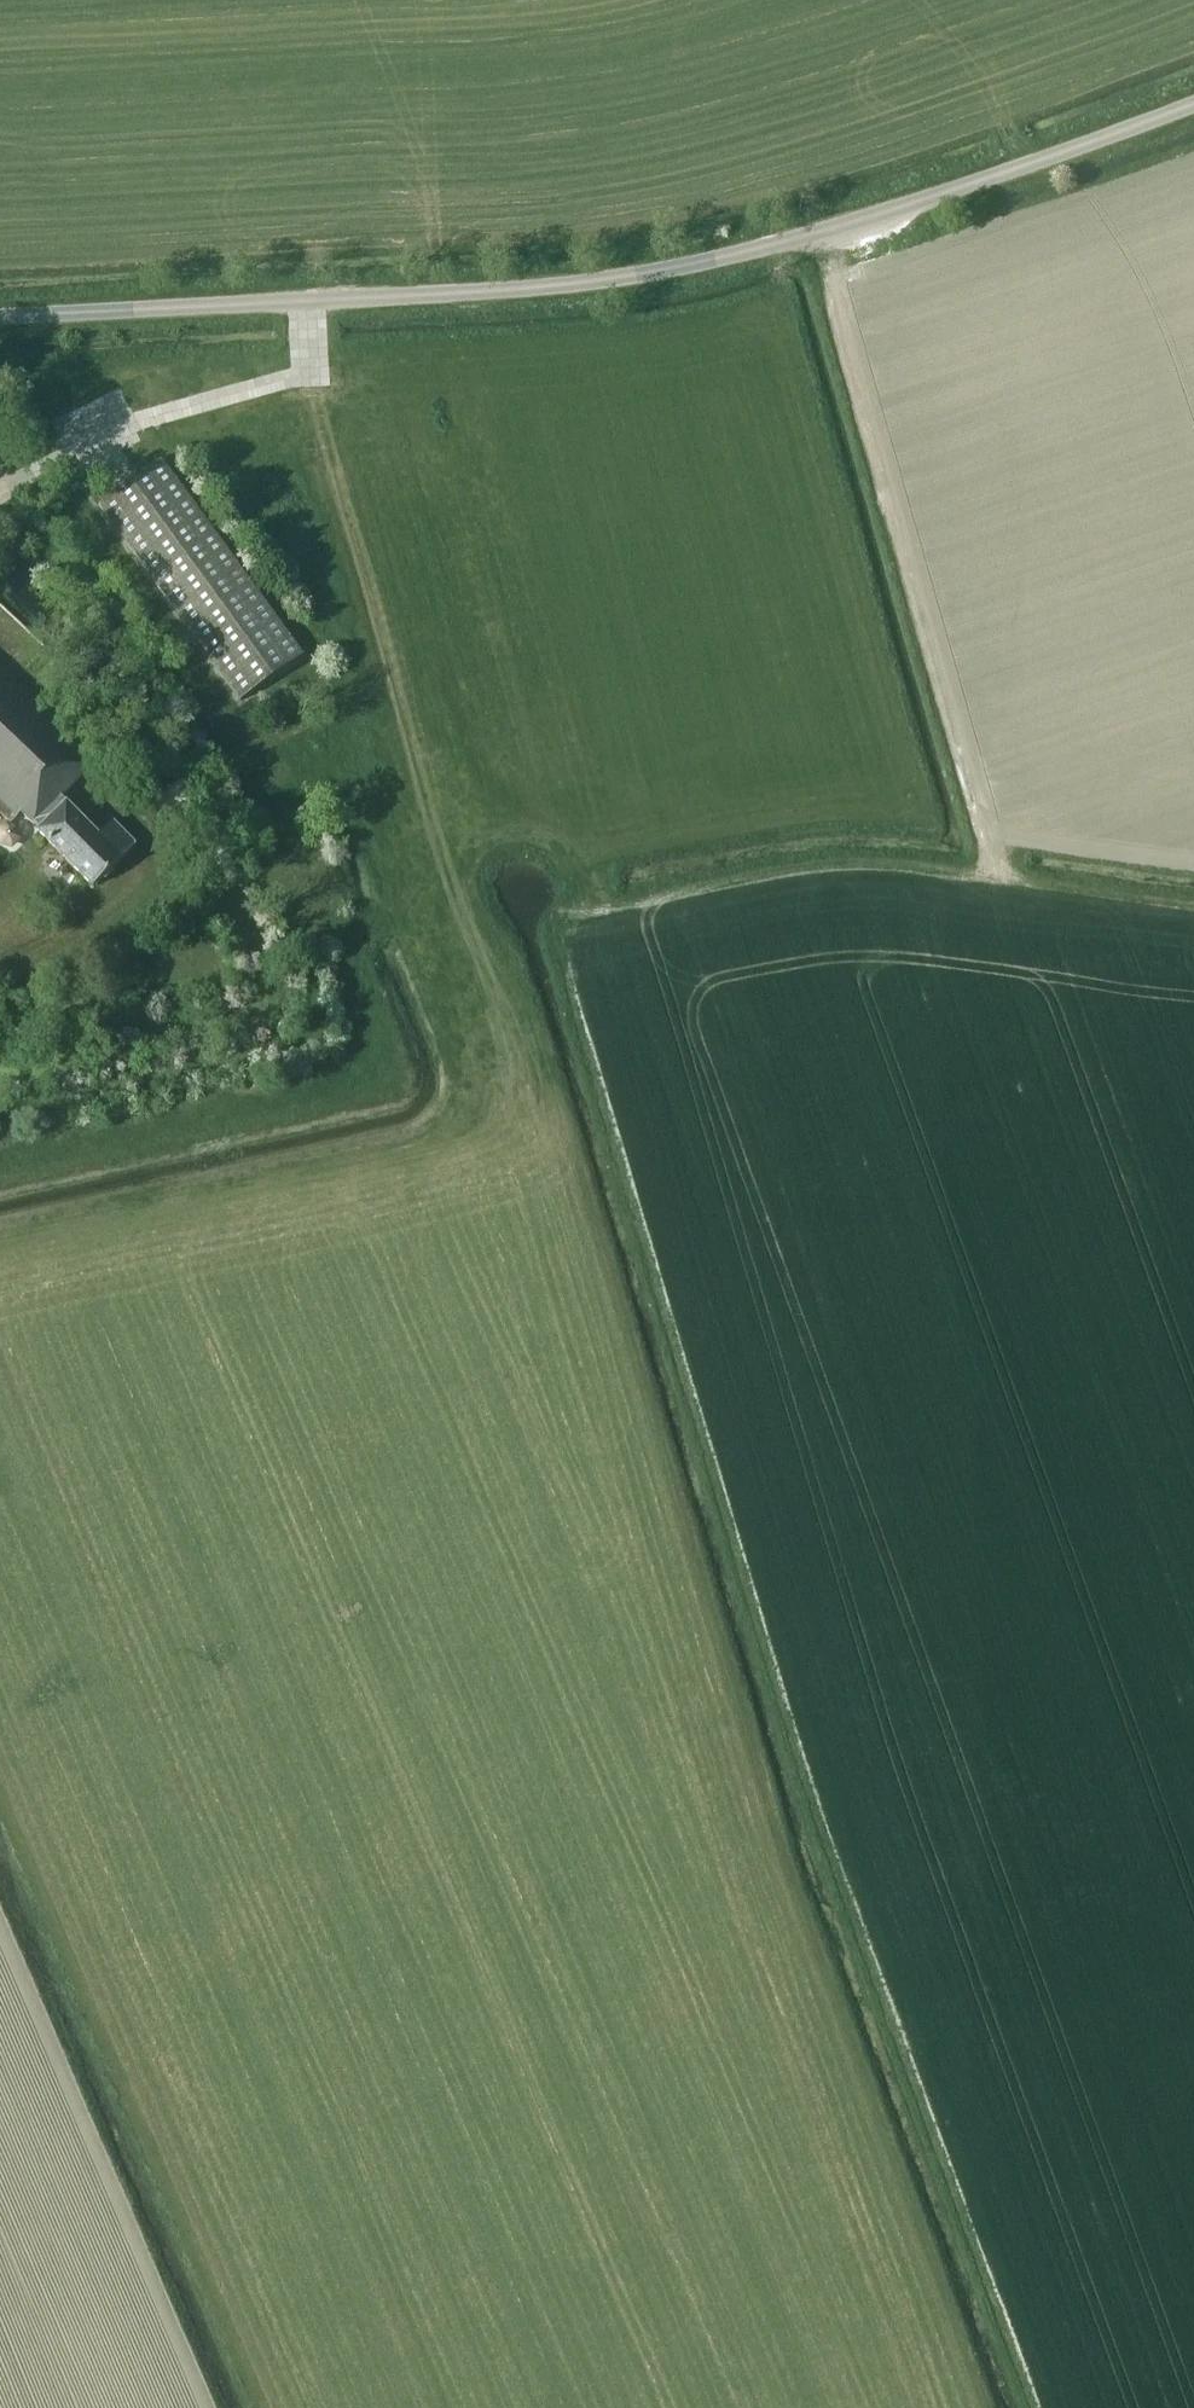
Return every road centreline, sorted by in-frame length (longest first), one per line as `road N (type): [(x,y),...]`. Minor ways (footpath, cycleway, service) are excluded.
road 1 (tertiary): [(0,323),(588,288),(722,267),(1019,177),(1193,105)]

